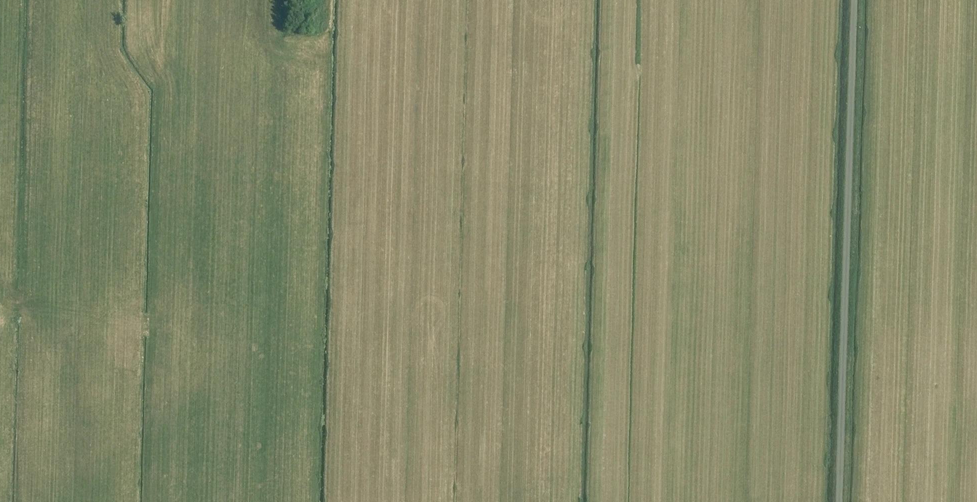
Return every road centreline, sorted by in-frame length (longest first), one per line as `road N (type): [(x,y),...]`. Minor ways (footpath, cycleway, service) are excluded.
road 1 (unclassified): [(839,501),(855,0)]

